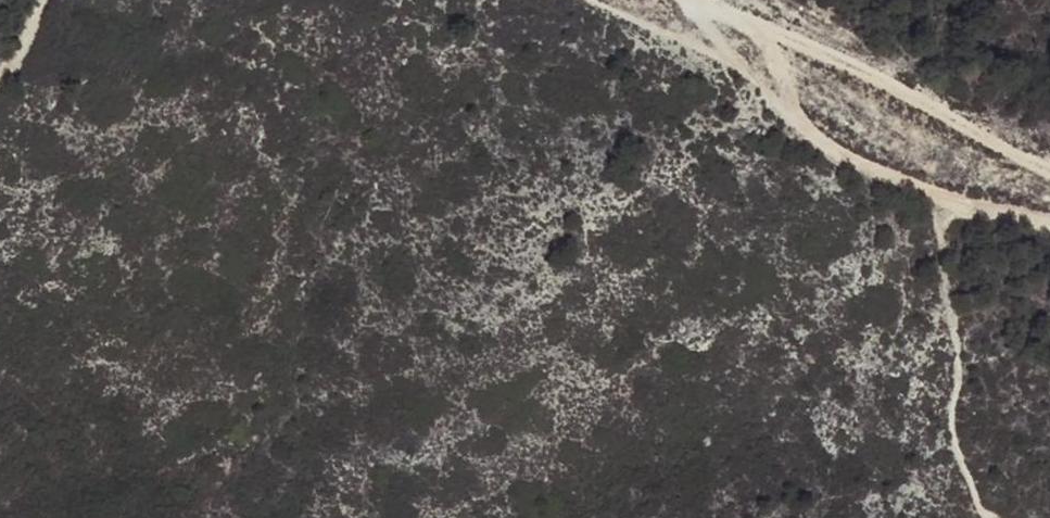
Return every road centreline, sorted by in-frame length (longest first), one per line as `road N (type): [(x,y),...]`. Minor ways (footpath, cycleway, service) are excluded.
road 1 (track): [(711,0),(805,47),(1049,143)]

